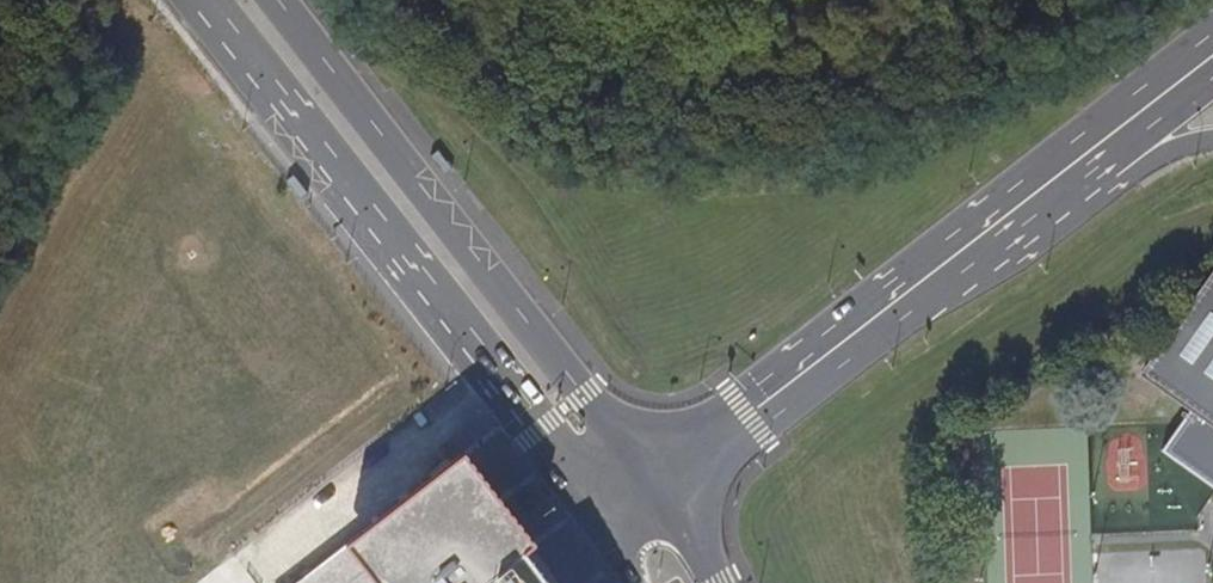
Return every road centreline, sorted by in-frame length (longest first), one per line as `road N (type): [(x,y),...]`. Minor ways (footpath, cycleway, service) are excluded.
road 1 (secondary): [(198,0),(599,521)]
road 2 (secondary): [(653,481),(276,0)]
road 3 (secondary): [(653,481),(1002,233)]
road 4 (secondary): [(1002,233),(1212,67)]
road 5 (primary): [(1002,233),(1178,146),(1212,141)]

